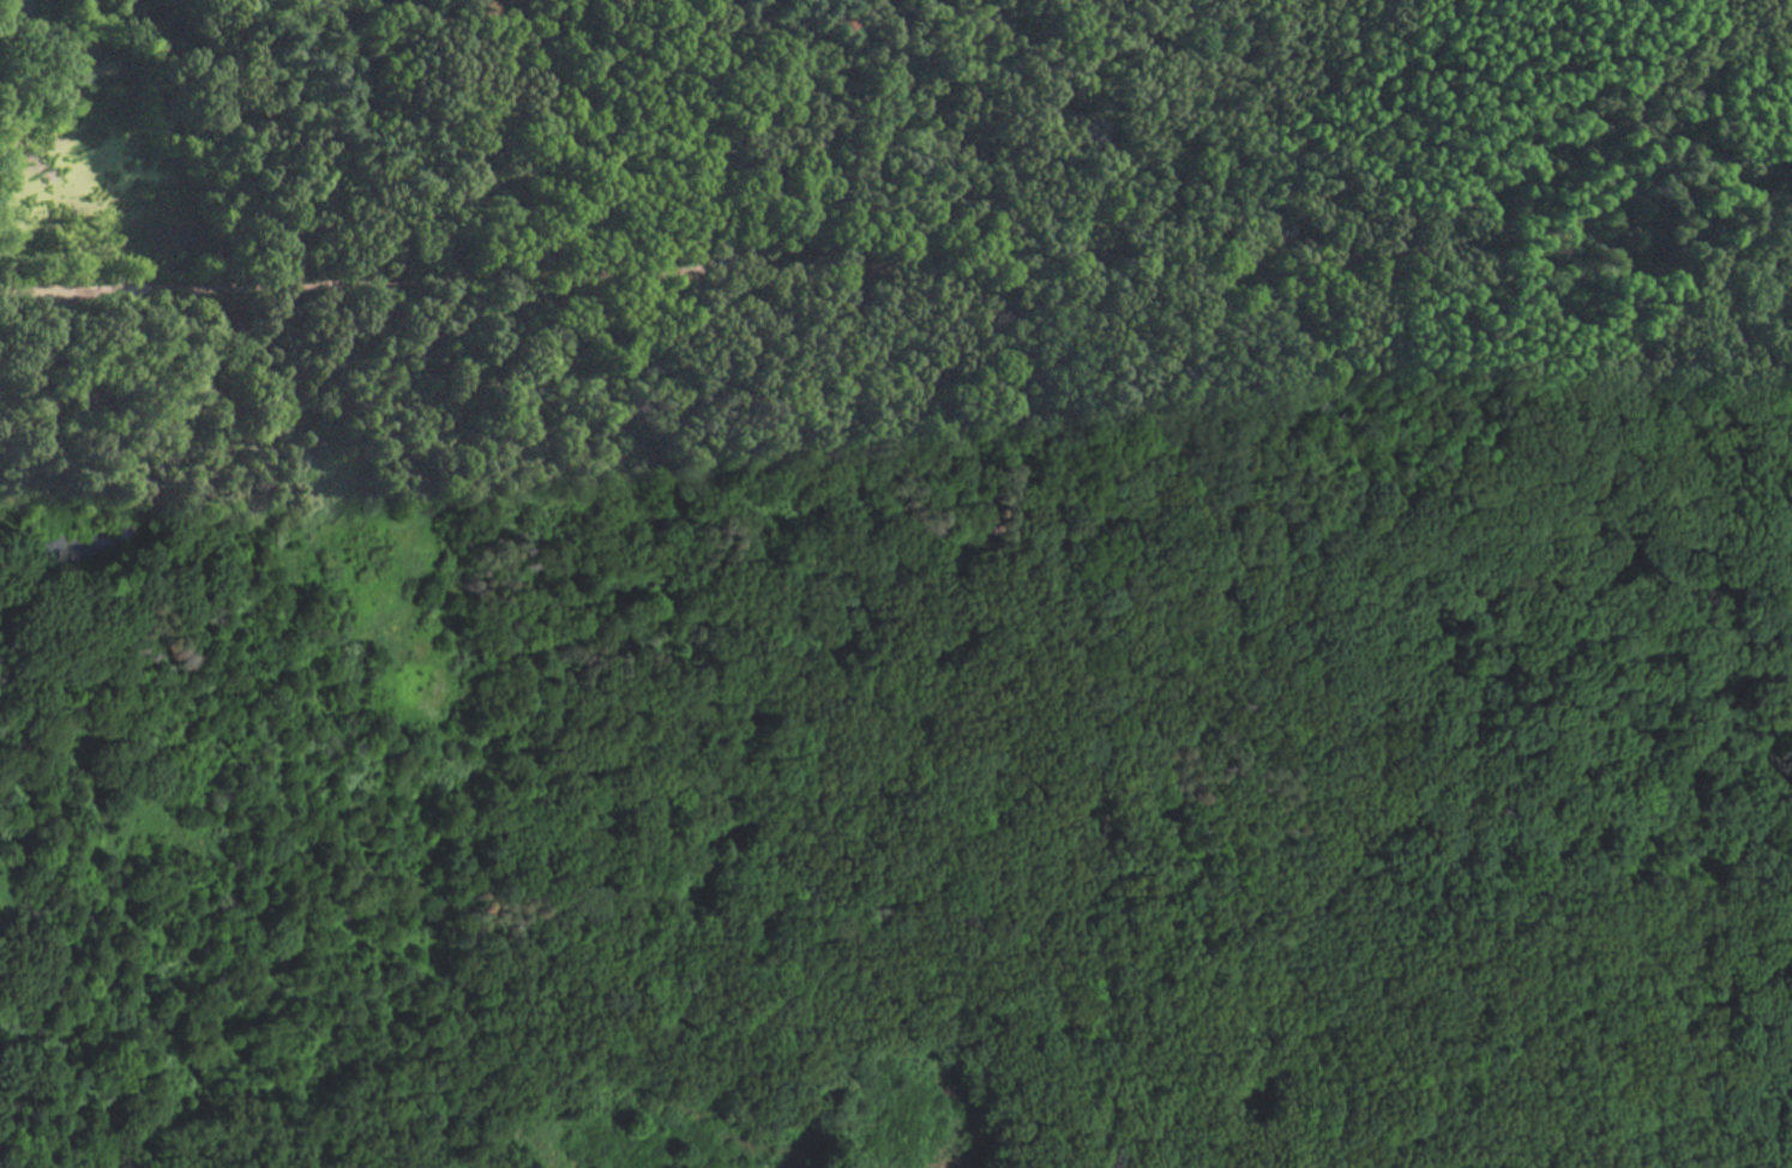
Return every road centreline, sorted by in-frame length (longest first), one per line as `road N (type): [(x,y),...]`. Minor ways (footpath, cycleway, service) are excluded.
road 1 (track): [(0,295),(469,270),(1060,254),(1419,257),(1459,234),(1516,161),(1620,125),(1689,74),(1758,42),(1791,50)]
road 2 (track): [(1066,0),(1066,254)]

